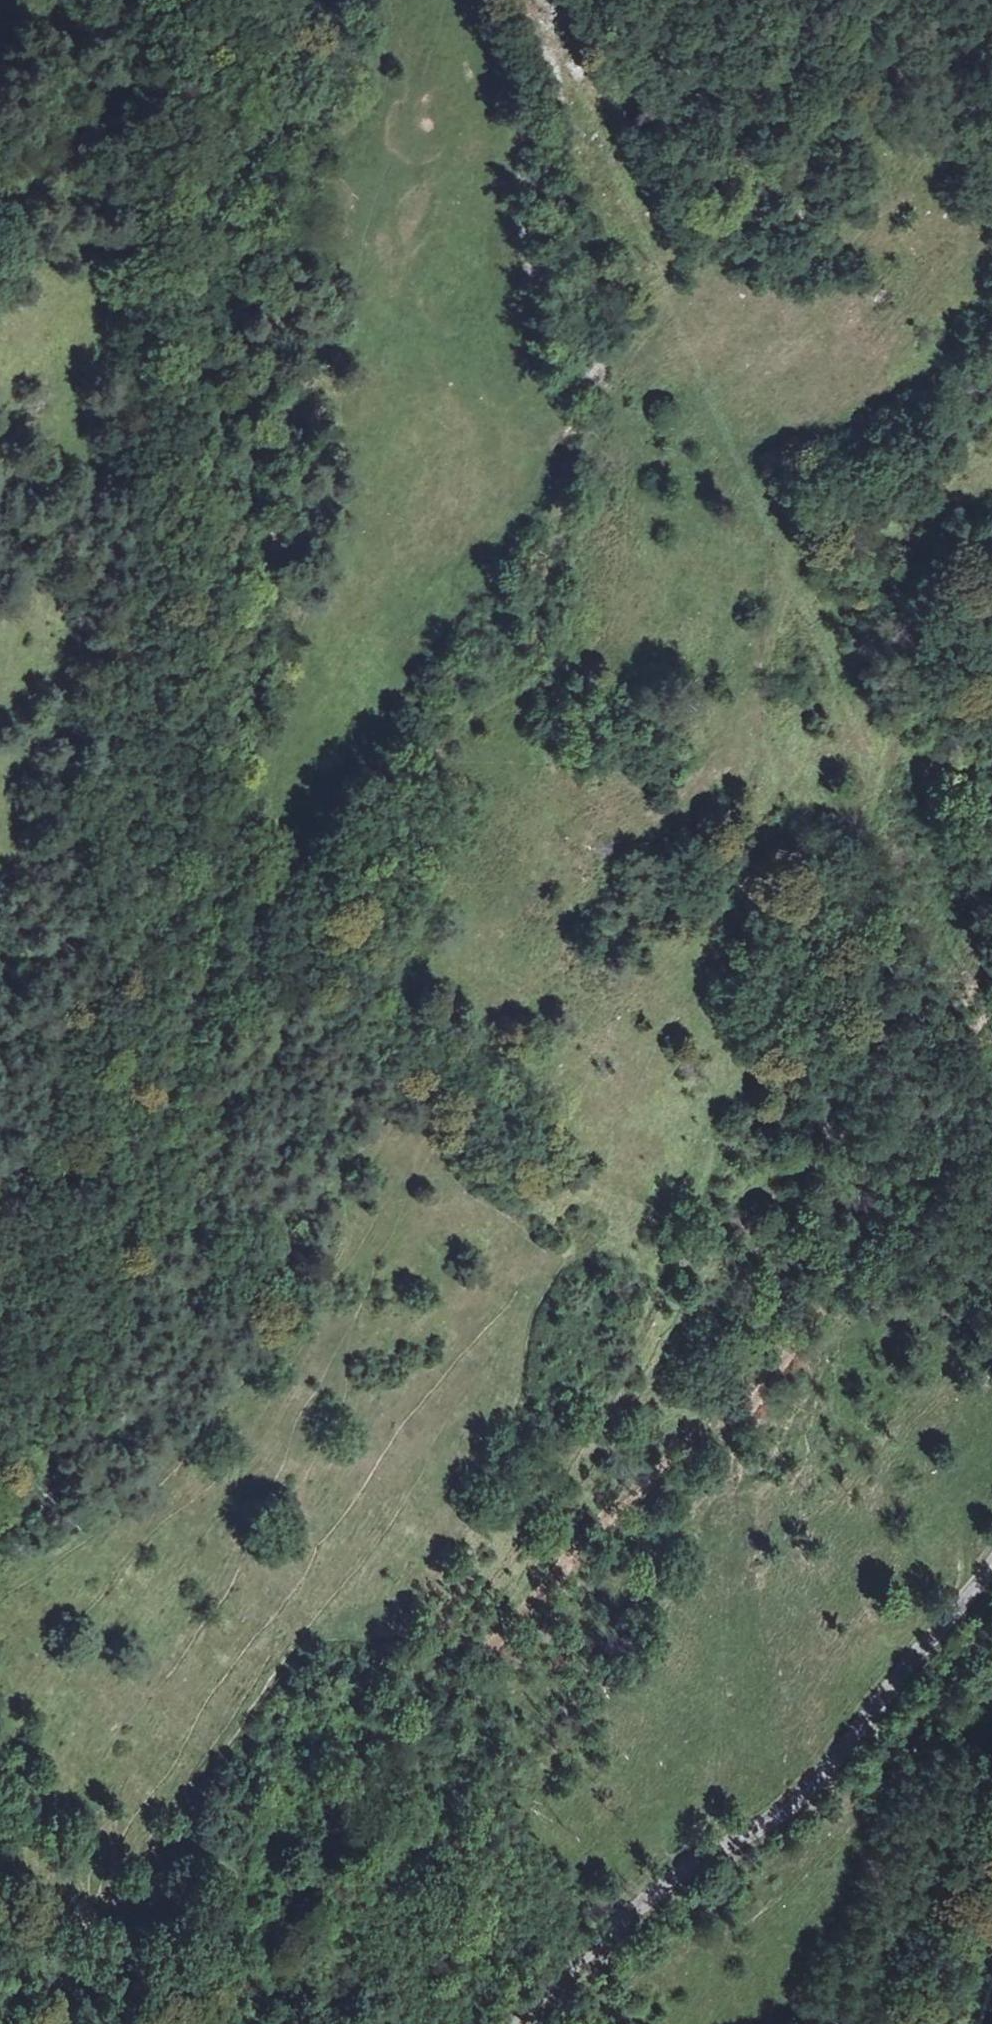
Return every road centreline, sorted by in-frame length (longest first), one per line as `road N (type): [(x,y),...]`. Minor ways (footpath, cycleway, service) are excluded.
road 1 (track): [(196,0),(180,329),(192,531),(221,646),(224,695),(209,915),(173,1049),(101,1248),(54,1349),(0,1440)]
road 2 (unclassified): [(991,1562),(828,1769),(694,1863),(513,2023)]
road 3 (unclassified): [(863,2023),(991,1862)]

